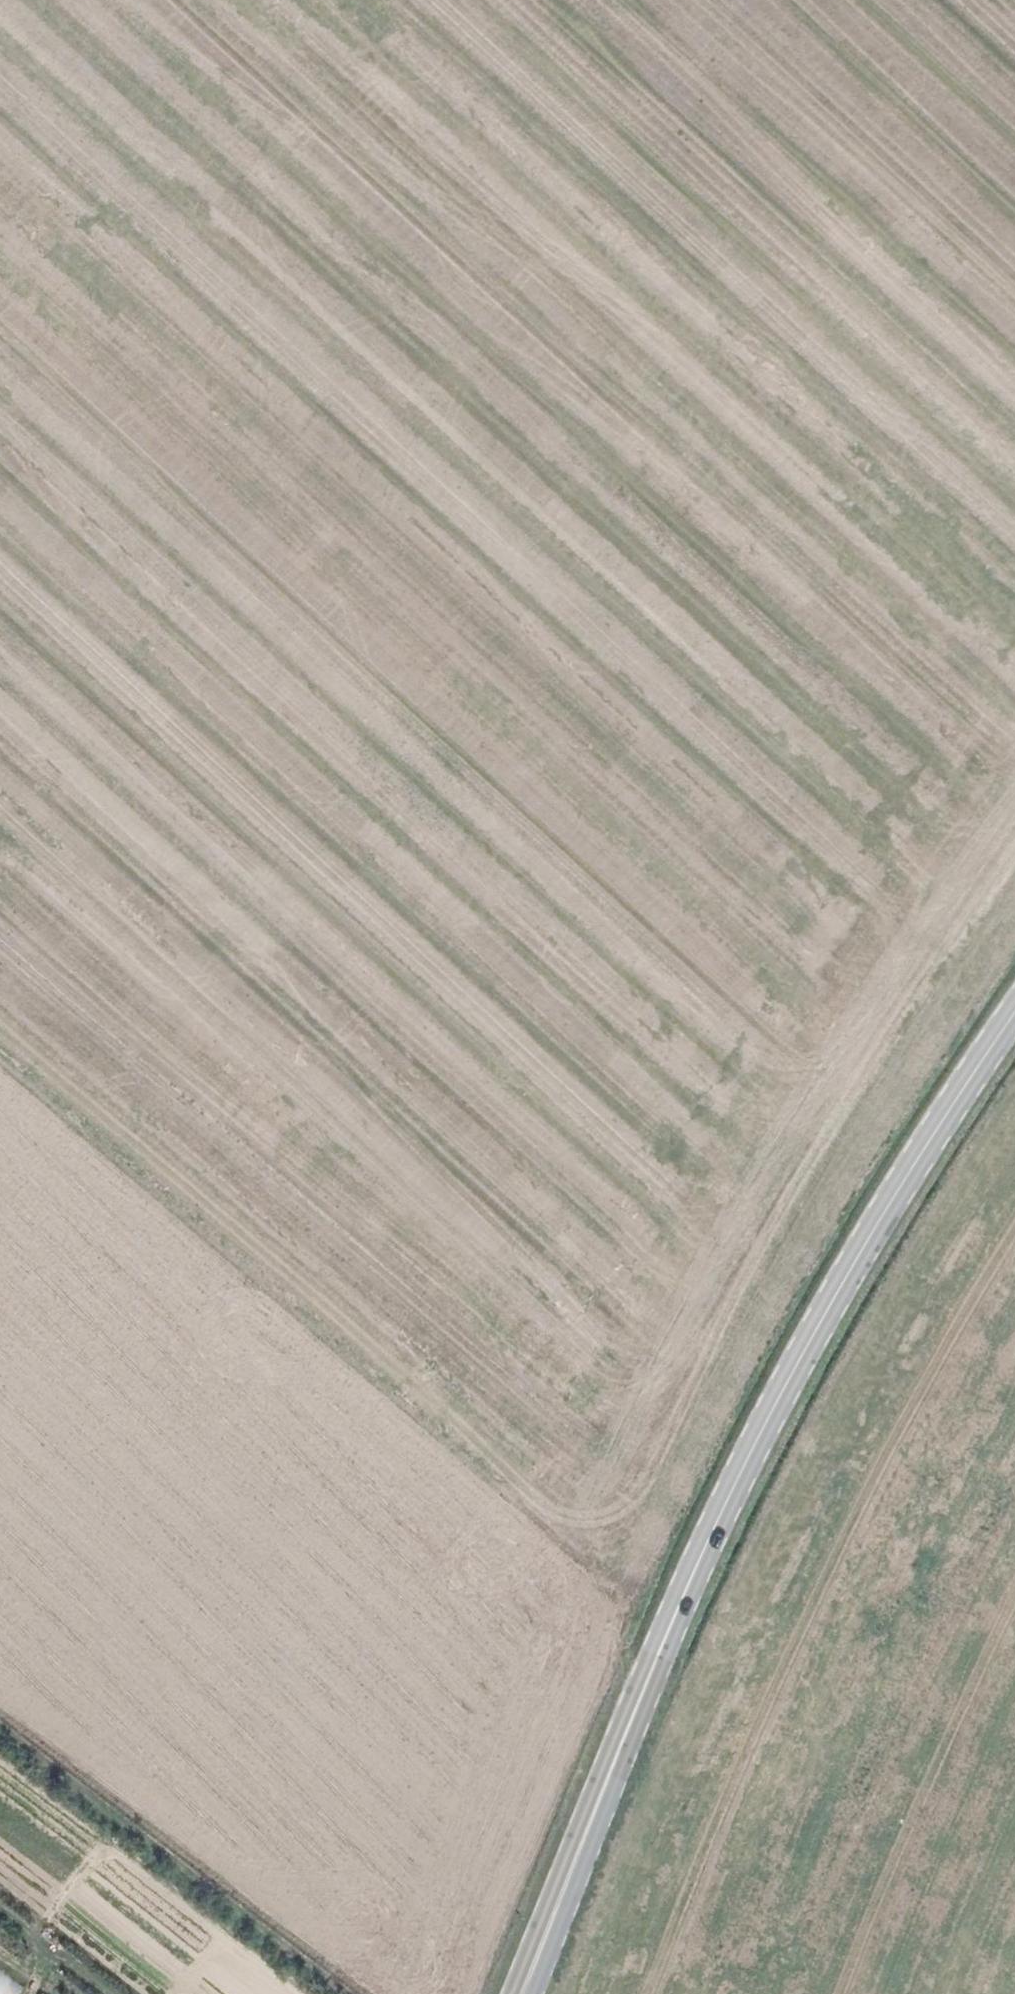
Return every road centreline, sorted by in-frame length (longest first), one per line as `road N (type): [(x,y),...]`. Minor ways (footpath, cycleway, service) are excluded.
road 1 (primary): [(1014,1017),(860,1253),(754,1442),(663,1644)]
road 2 (primary): [(530,1993),(663,1644)]

